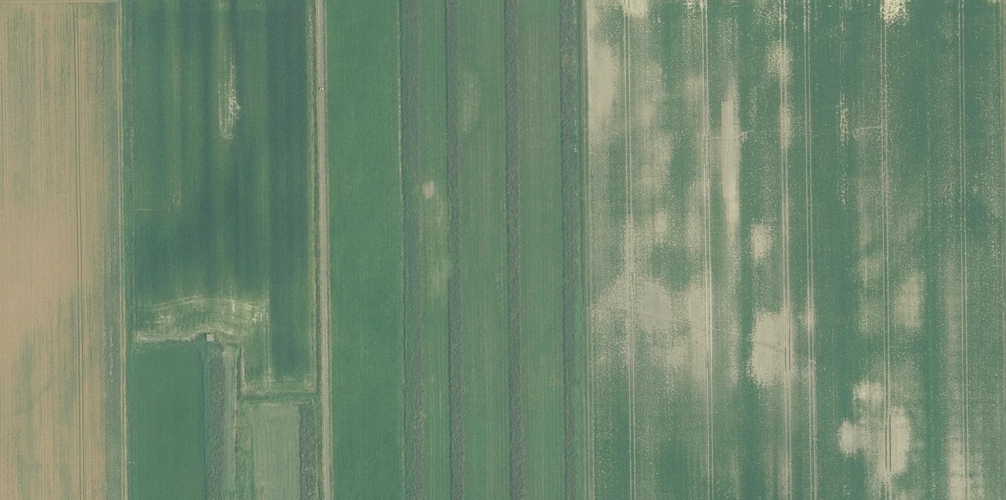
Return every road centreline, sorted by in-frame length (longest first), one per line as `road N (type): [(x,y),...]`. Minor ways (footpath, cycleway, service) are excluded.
road 1 (track): [(733,499),(731,0)]

